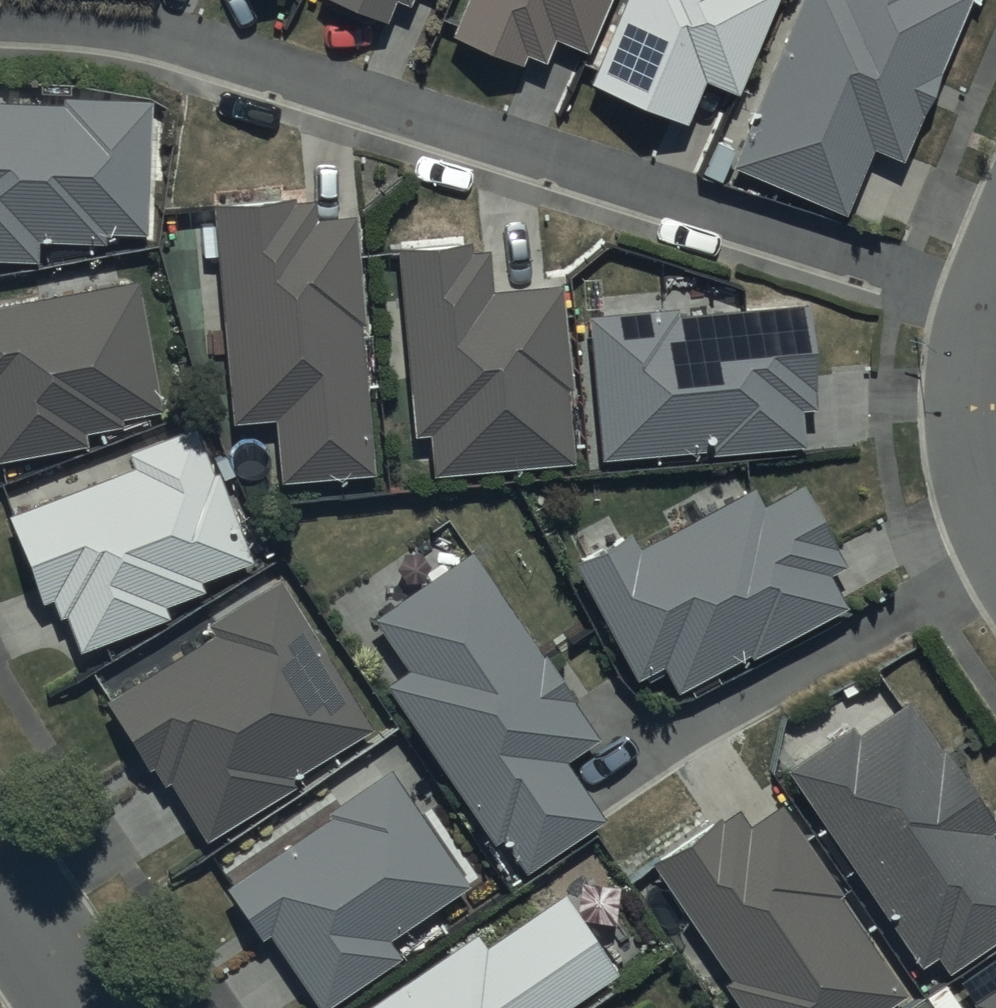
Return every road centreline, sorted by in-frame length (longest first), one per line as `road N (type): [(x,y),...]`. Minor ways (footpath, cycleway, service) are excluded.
road 1 (residential): [(985,303),(228,52),(146,32),(0,17)]
road 2 (residential): [(995,530),(972,462),(965,410),(985,303)]
road 3 (residential): [(84,1007),(0,883)]

